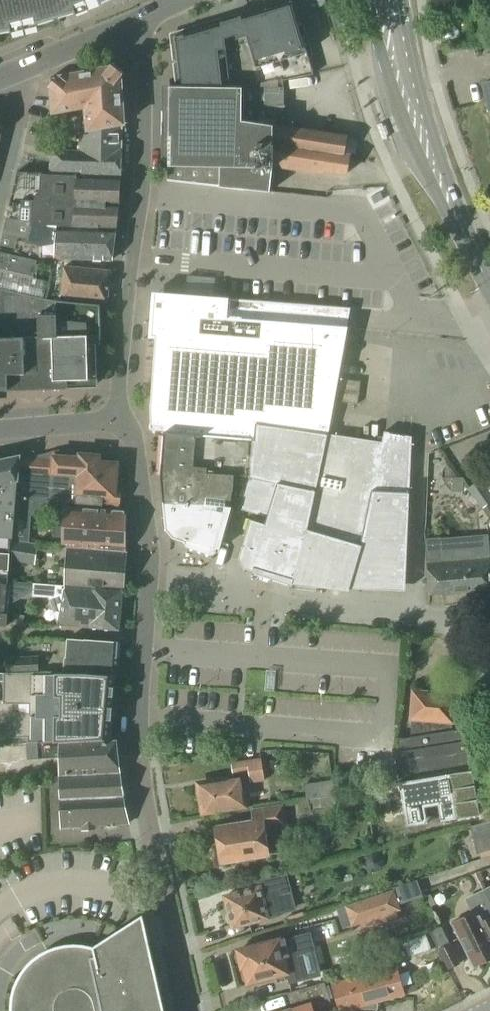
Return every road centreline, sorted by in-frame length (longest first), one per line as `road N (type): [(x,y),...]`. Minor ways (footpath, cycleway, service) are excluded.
road 1 (residential): [(115,419),(143,178),(142,40),(135,22)]
road 2 (residential): [(489,607),(450,618),(146,592)]
road 3 (residential): [(190,1010),(136,757)]
road 4 (secondary): [(367,0),(412,138),(449,220),(461,228)]
road 5 (secondary): [(461,228),(403,0)]
road 6 (residential): [(146,592),(151,556),(132,439),(115,419)]
road 7 (residential): [(136,757),(146,592)]
road 8 (residential): [(15,73),(135,22)]
road 9 (residential): [(0,195),(24,97),(15,73)]

